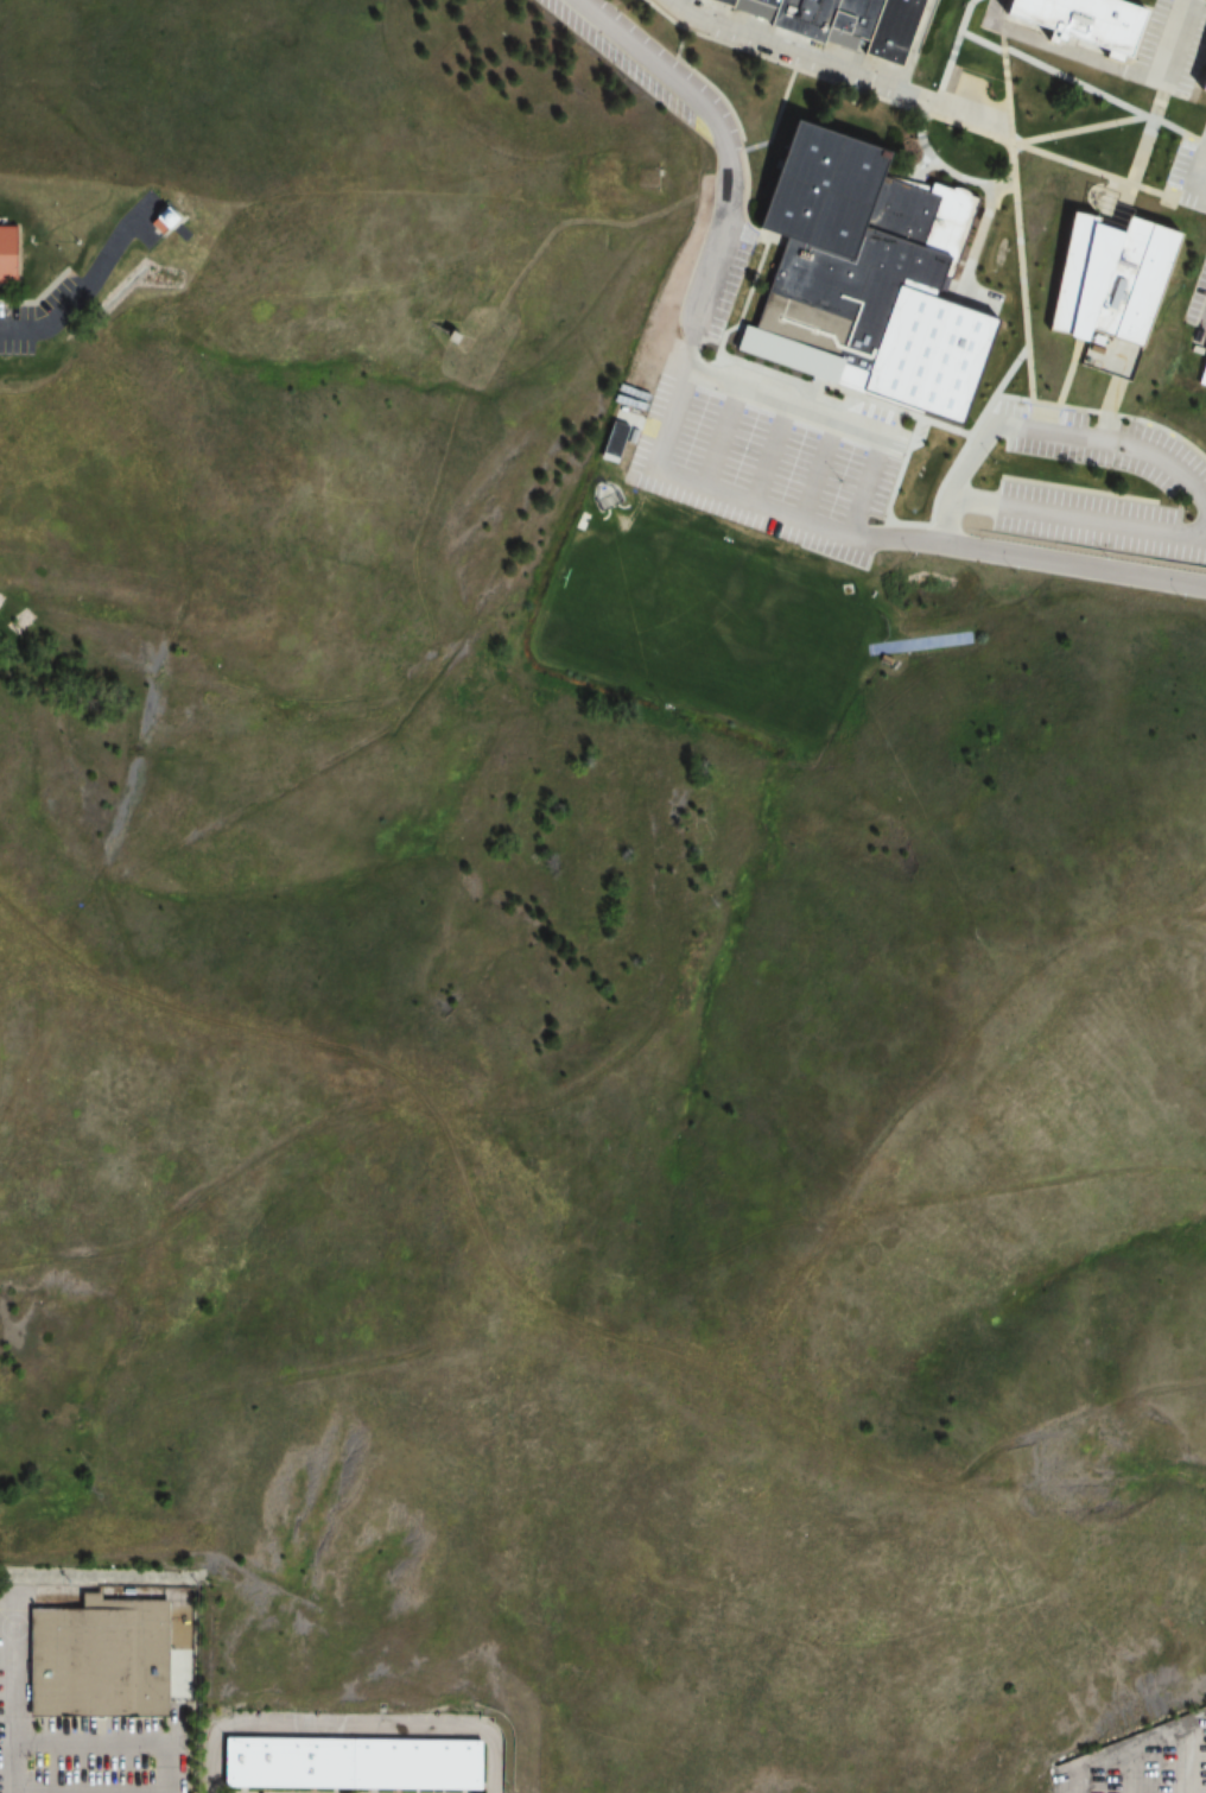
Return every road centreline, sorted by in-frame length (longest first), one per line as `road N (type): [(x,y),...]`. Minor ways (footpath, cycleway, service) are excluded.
road 1 (residential): [(1205,585),(920,539),(800,533),(649,481),(686,369)]
road 2 (residential): [(686,369),(732,201),(728,139),(713,110),(580,0)]

